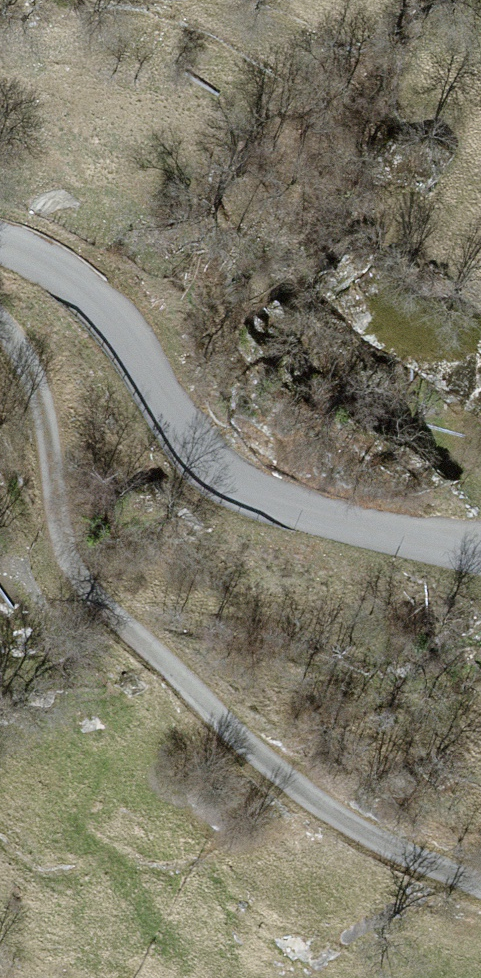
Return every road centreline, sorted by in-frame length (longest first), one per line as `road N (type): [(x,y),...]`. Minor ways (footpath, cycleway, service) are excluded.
road 1 (unclassified): [(0,326),(41,387),(69,479),(79,582),(304,807),(480,899)]
road 2 (unclassified): [(0,248),(80,289),(123,334),(191,452),(234,484),(298,512),(480,561)]

